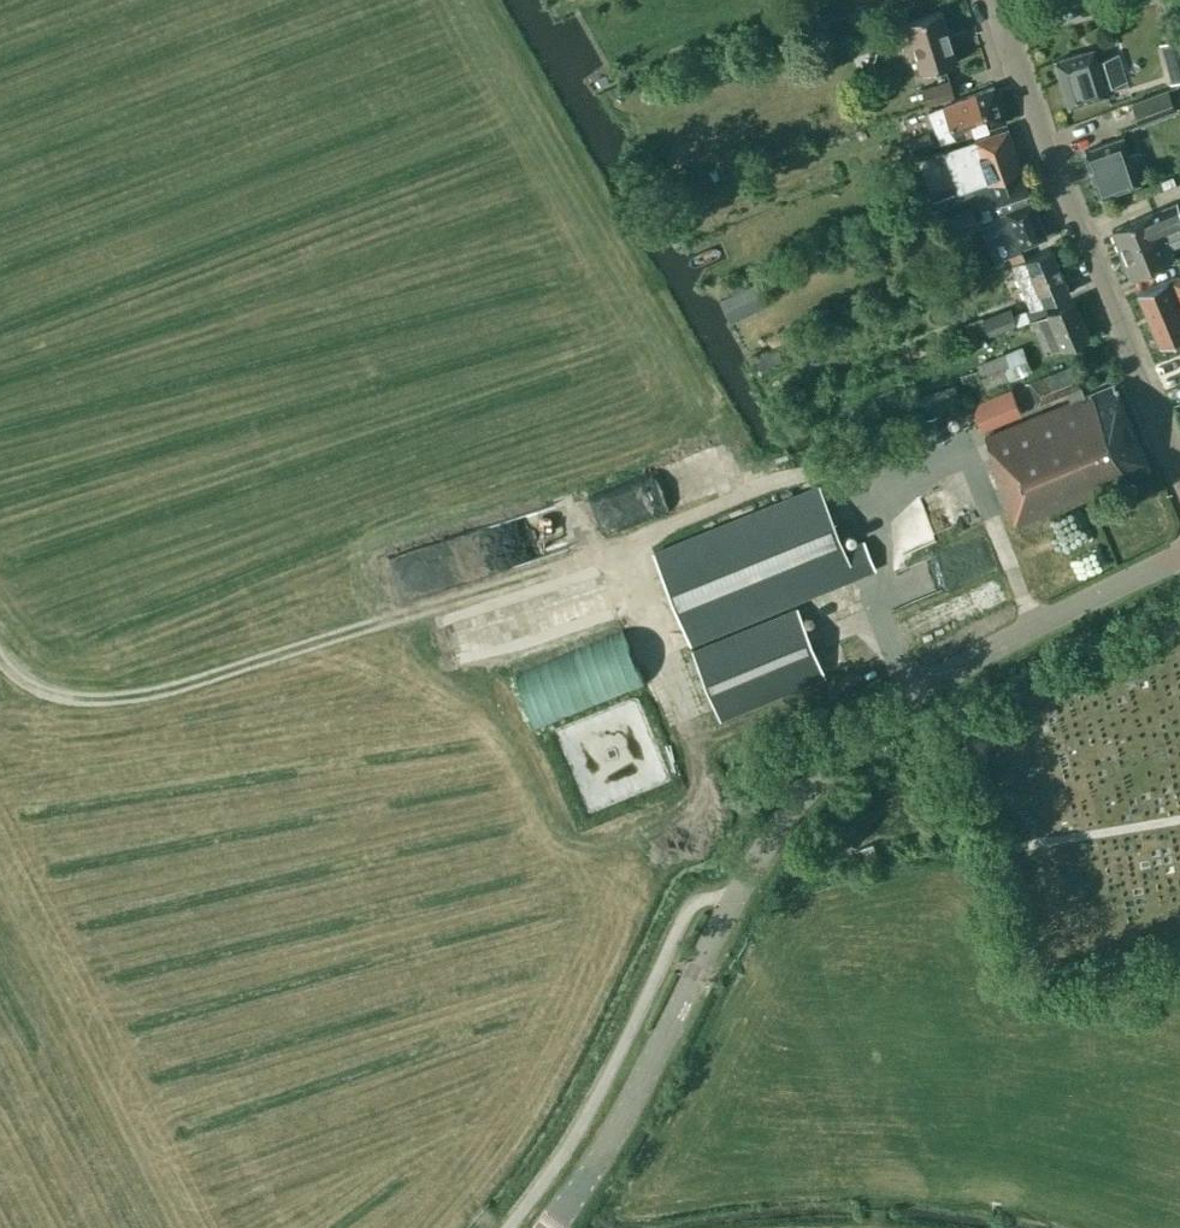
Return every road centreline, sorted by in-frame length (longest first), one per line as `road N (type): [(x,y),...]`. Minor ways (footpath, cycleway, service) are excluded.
road 1 (unclassified): [(550,1227),(619,1124),(754,863),(836,755),(922,684),(1179,556)]
road 2 (unclassified): [(1179,473),(1052,168),(1003,20)]

